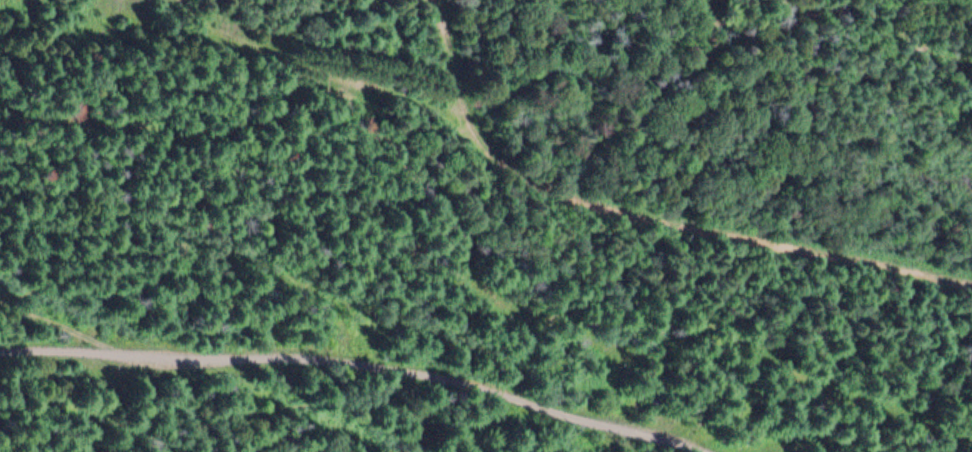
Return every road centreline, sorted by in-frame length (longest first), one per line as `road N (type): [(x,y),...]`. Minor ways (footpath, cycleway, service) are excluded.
road 1 (track): [(719,451),(486,380),(311,347),(0,357)]
road 2 (track): [(971,280),(688,223),(495,166),(474,142),(457,101),(431,0)]
road 3 (track): [(179,0),(218,32),(308,70),(430,104),(469,130)]
road 4 (track): [(0,303),(123,353)]

